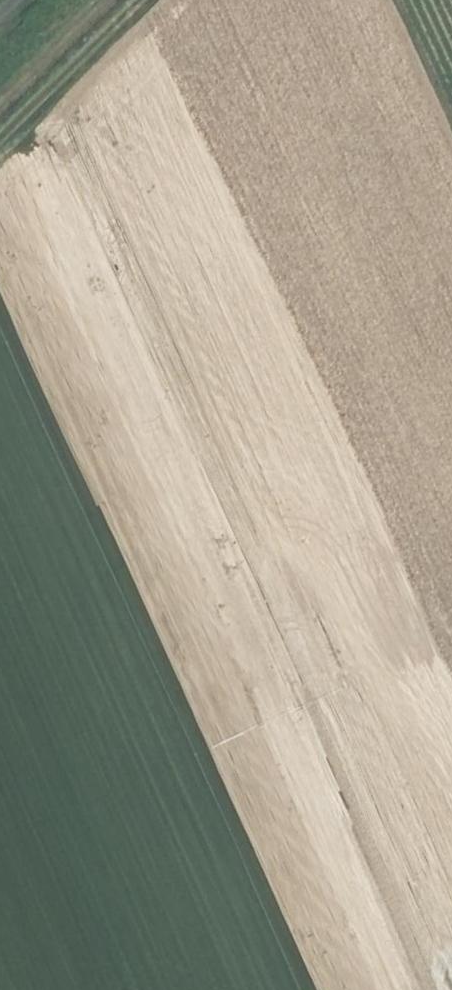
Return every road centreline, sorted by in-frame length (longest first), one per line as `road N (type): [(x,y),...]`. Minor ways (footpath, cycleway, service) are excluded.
road 1 (track): [(0,145),(147,0)]

